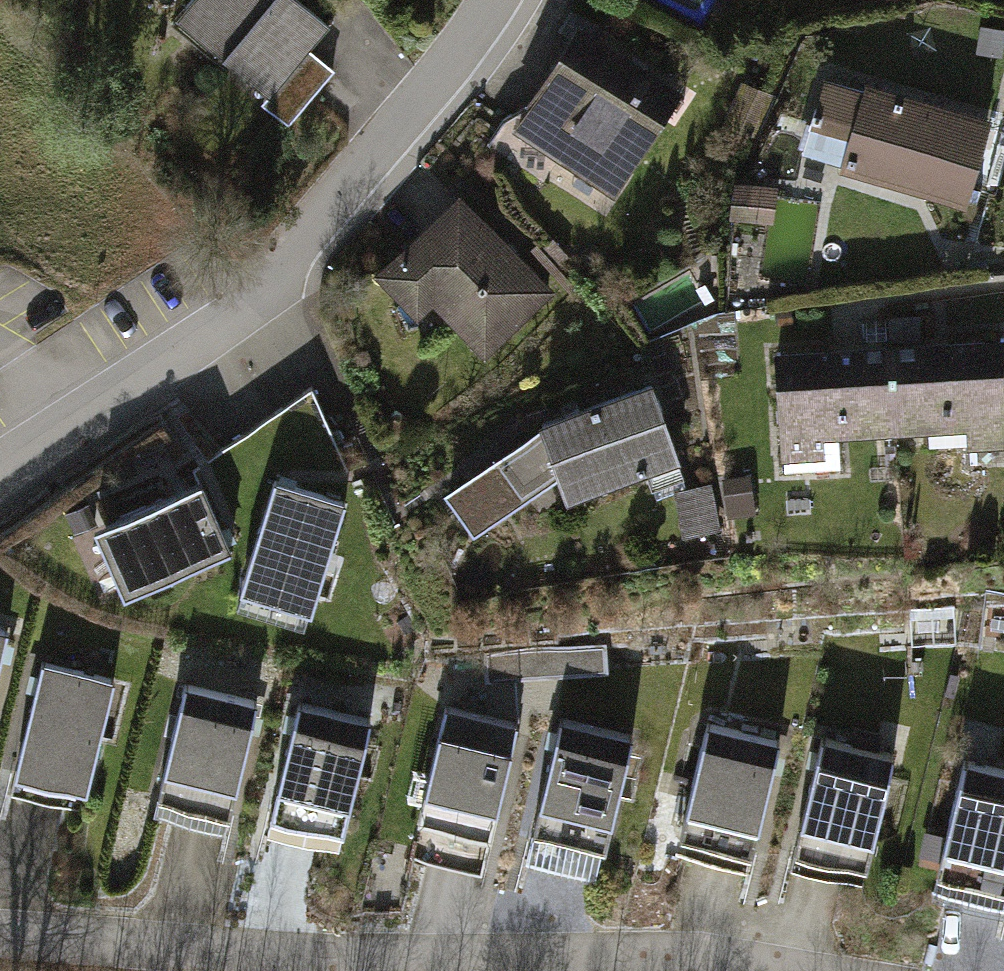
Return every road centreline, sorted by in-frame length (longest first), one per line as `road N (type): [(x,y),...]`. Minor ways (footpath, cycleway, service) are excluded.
road 1 (residential): [(0,920),(79,941),(219,956),(448,963),(674,955),(811,970)]
road 2 (residential): [(508,0),(472,68),(290,277),(0,483)]

